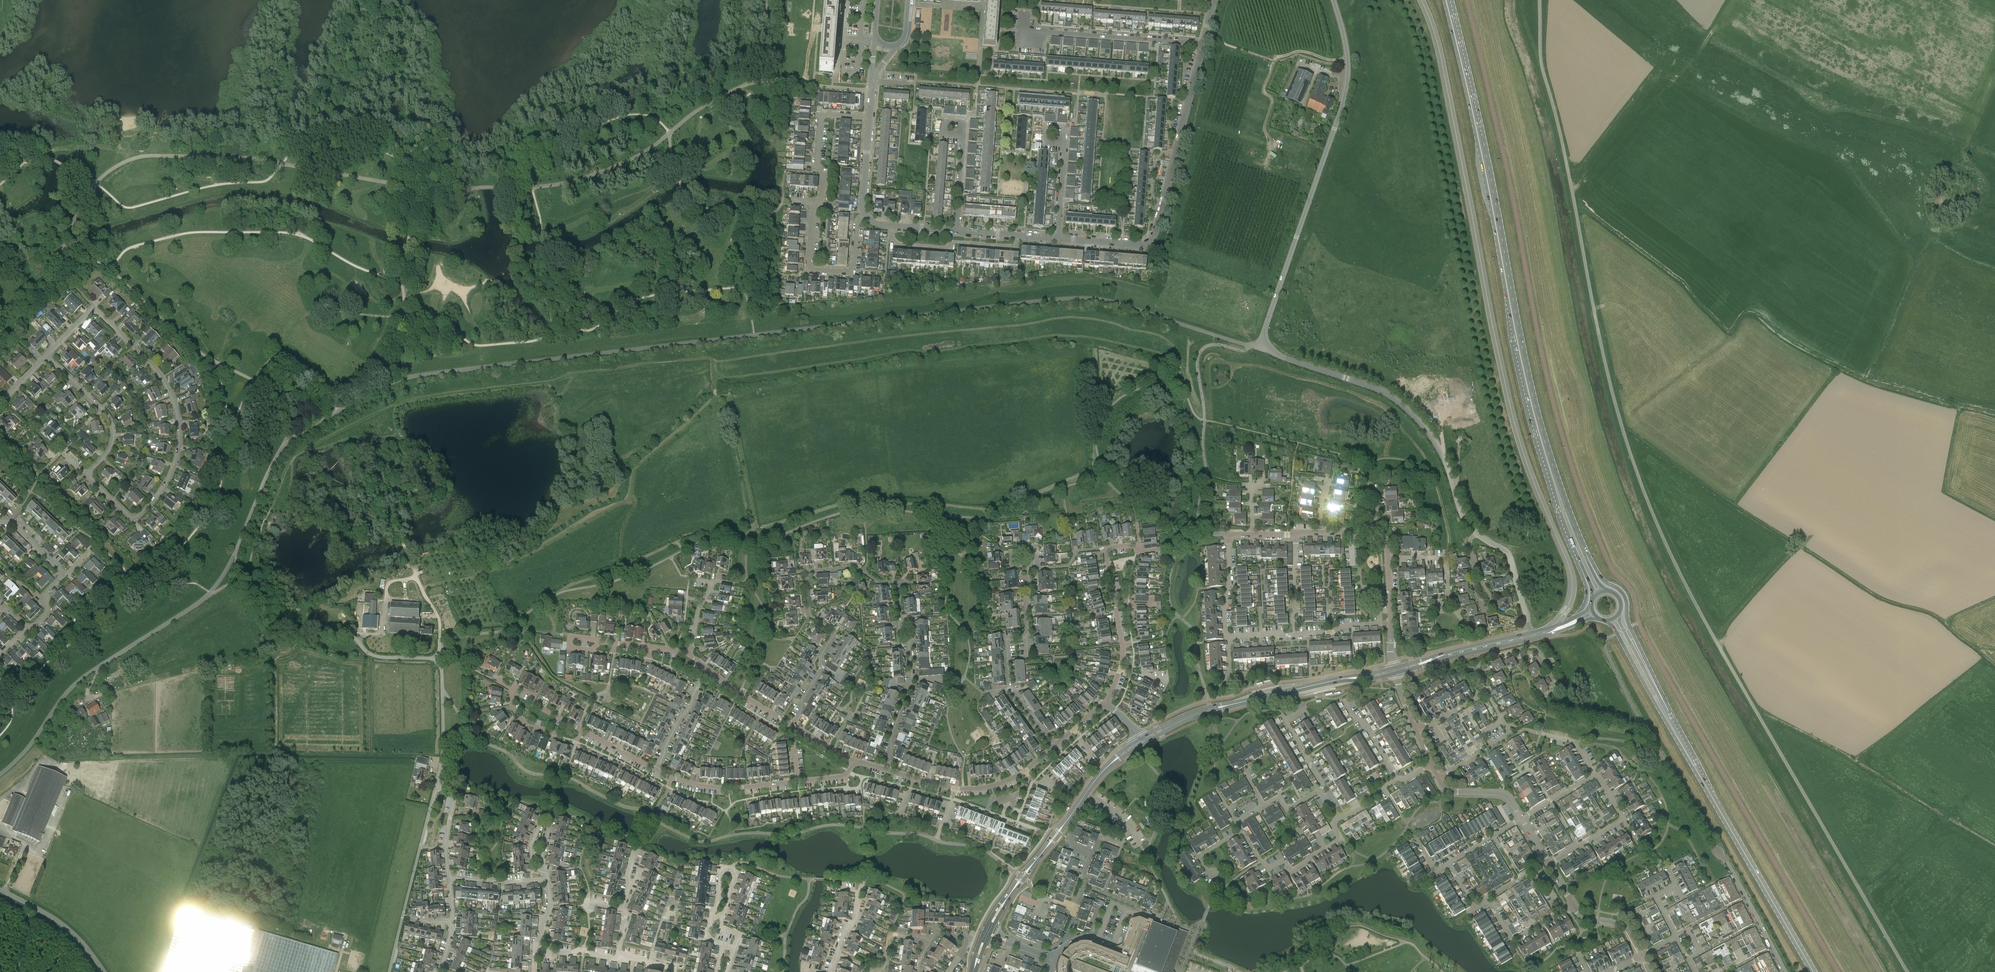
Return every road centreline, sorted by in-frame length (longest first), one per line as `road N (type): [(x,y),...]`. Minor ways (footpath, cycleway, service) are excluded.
road 1 (unclassified): [(238,548),(285,443),(371,390),(421,375),(1079,298),(1248,345)]
road 2 (unclassified): [(1907,971),(1706,624),(1642,487),(1608,379),(1542,68),(1540,0)]
road 3 (track): [(236,584),(292,460),(372,415),(419,398),(651,363),(708,357),(714,380)]
road 4 (track): [(419,595),(425,586),(483,574),(624,501),(633,472),(713,403),(714,380)]
road 5 (unclassified): [(1260,348),(1343,103),(1348,64),(1333,0)]
road 6 (secondary): [(1448,0),(1509,298)]
road 7 (secondary): [(1815,971),(1663,708)]
road 8 (unclassified): [(1474,532),(1429,432),(1396,399),(1260,348)]
road 9 (residential): [(1059,239),(1150,243),(1203,45)]
road 10 (residential): [(898,581),(878,582),(857,567),(806,571),(810,611),(837,633),(793,725)]
road 11 (residential): [(137,520),(170,478),(179,412),(161,374),(94,307)]
road 12 (tertiary): [(987,932),(1100,775),(1142,742)]
road 13 (residential): [(439,659),(374,656),(348,634),(277,633),(236,584)]
road 14 (secondary): [(1560,502),(1509,298)]
road 15 (tertiary): [(1142,742),(1200,712),(1339,680)]
road 16 (residential): [(389,971),(437,786)]
road 17 (residential): [(1203,45),(1024,31)]
road 18 (residential): [(866,215),(854,272),(809,269),(817,203)]
road 19 (track): [(1571,189),(1676,78)]
road 20 (residential): [(87,475),(110,445),(111,427),(44,357)]
road 21 (residential): [(1229,638),(1377,623)]
road 22 (residential): [(798,780),(714,788),(656,771)]
road 23 (residential): [(1241,830),(1261,862),(1291,869),(1338,838),(1334,820)]
road 24 (residential): [(1021,236),(1013,245),(951,246),(903,242),(890,226)]
road 25 (residential): [(887,769),(963,789),(1024,772)]
road 26 (residential): [(1786,971),(1718,848)]
road 27 (residential): [(573,725),(512,690),(521,719),(556,734)]
road 28 (residential): [(1387,558),(1448,555),(1449,602),(1467,626)]
road 29 (unclassified): [(95,669),(210,593)]
road 30 (residential): [(817,203),(822,117),(870,118)]
road 31 (unclassified): [(103,971),(62,925),(0,891)]
road 32 (track): [(148,971),(196,850)]
road 33 (residential): [(1105,548),(1139,544),(1141,551),(1227,533)]
road 34 (residential): [(437,786),(444,751),(439,659)]
road 35 (residential): [(1056,745),(1010,688),(1006,638)]

